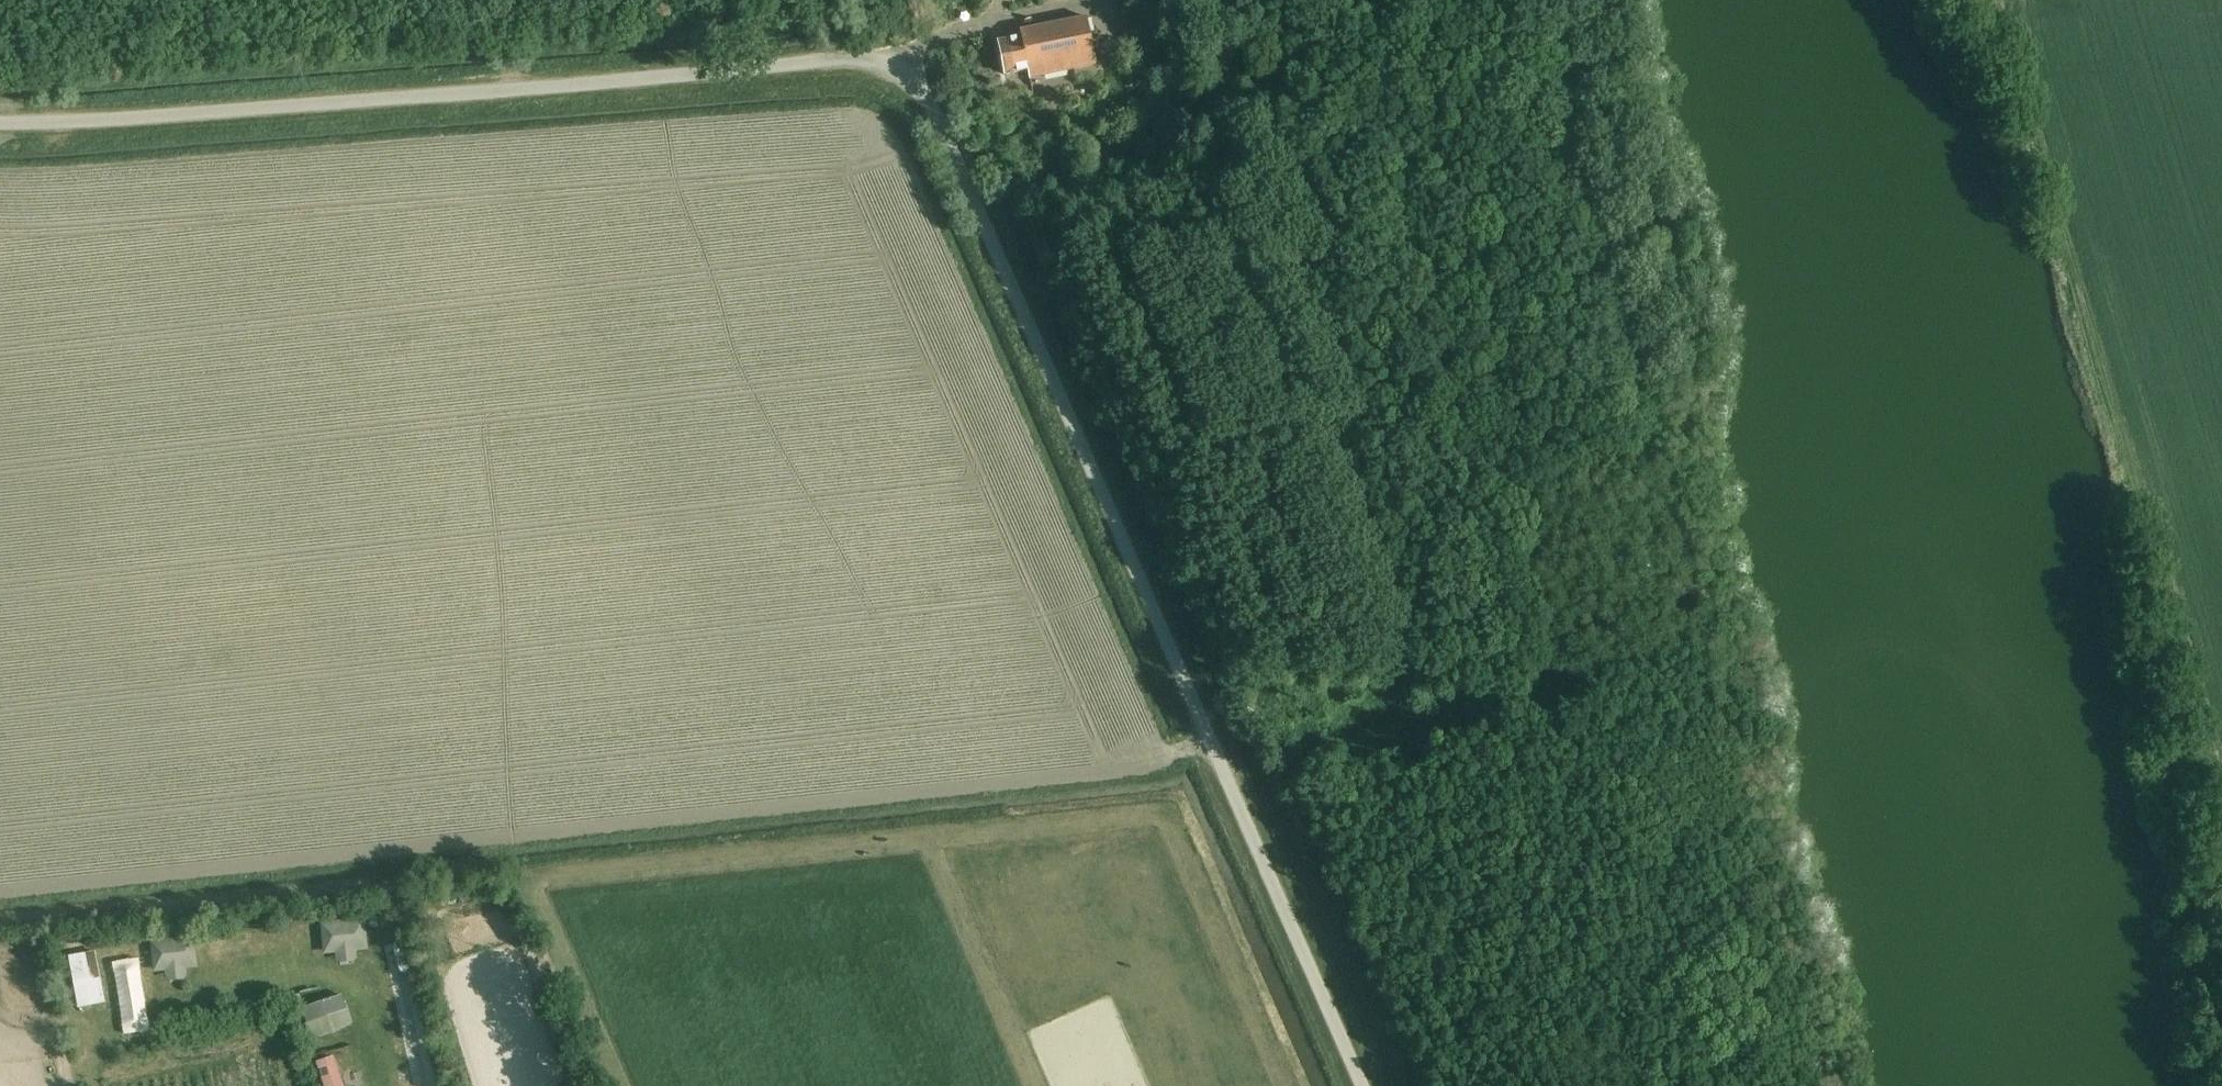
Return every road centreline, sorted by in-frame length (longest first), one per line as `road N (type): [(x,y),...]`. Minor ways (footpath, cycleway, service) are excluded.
road 1 (unclassified): [(1361,1085),(932,101),(905,72),(873,61),(823,60),(252,110),(0,120)]
road 2 (track): [(2221,1048),(2173,758),(2135,652),(2108,509),(2106,445),(2051,256),(2027,185),(2002,147),(1965,0)]

